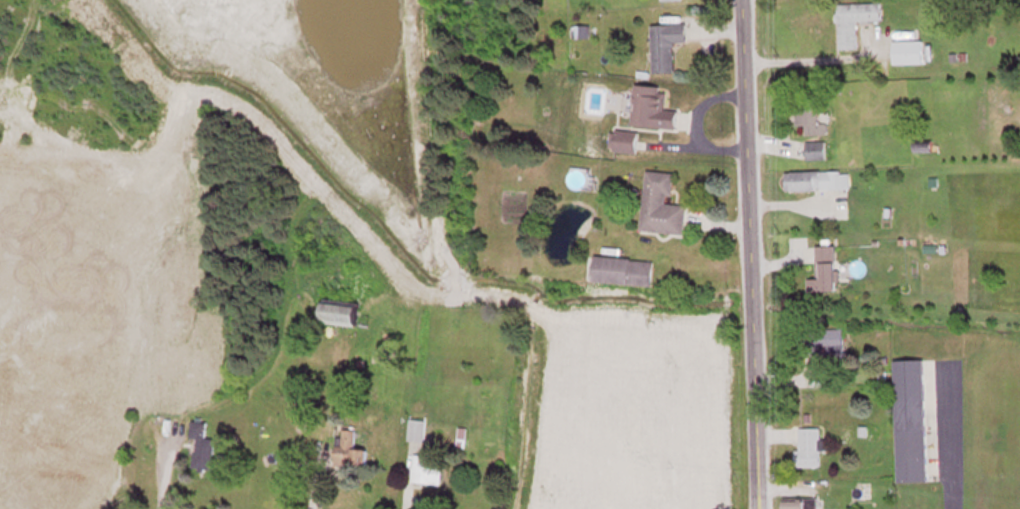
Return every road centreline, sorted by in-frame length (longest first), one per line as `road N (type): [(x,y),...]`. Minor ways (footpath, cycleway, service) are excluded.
road 1 (tertiary): [(758,508),(735,0)]

